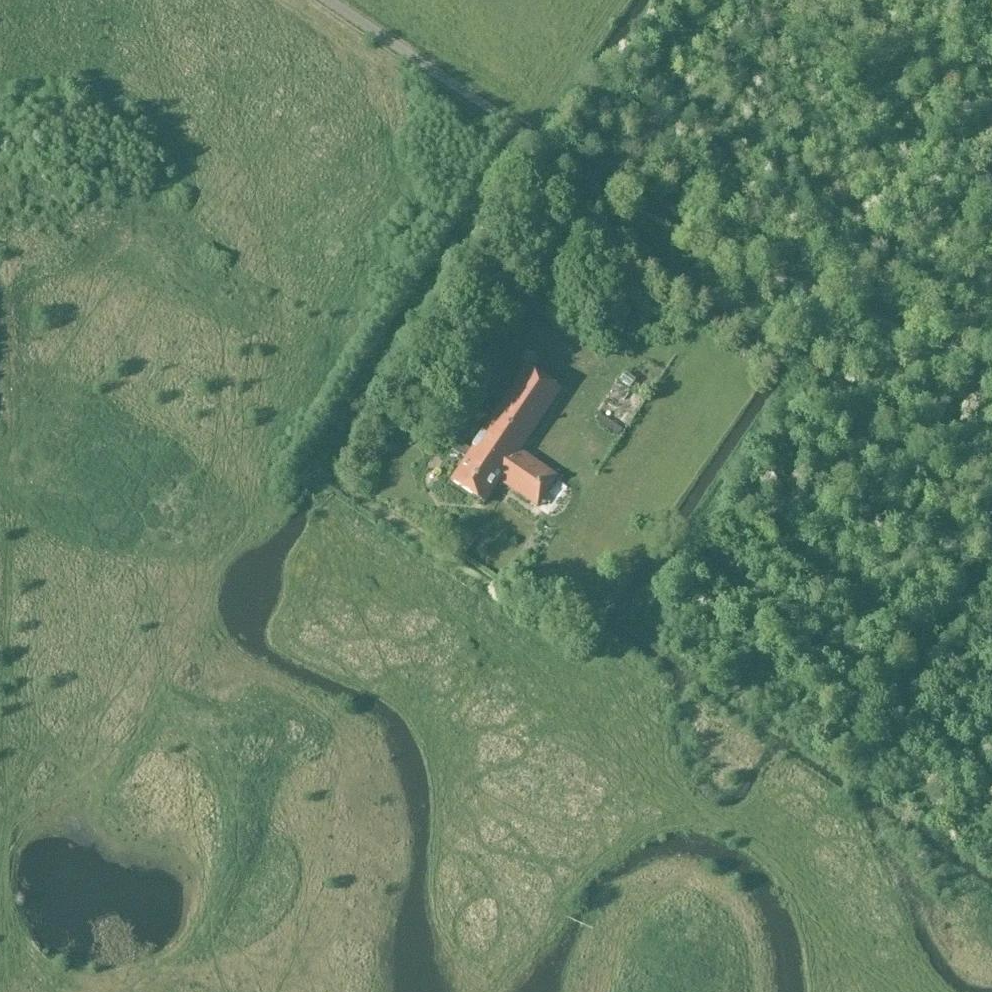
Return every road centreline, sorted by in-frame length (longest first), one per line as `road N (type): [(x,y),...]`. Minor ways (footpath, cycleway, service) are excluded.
road 1 (track): [(826,292),(799,375),(644,616)]
road 2 (track): [(991,554),(898,700),(991,772)]

